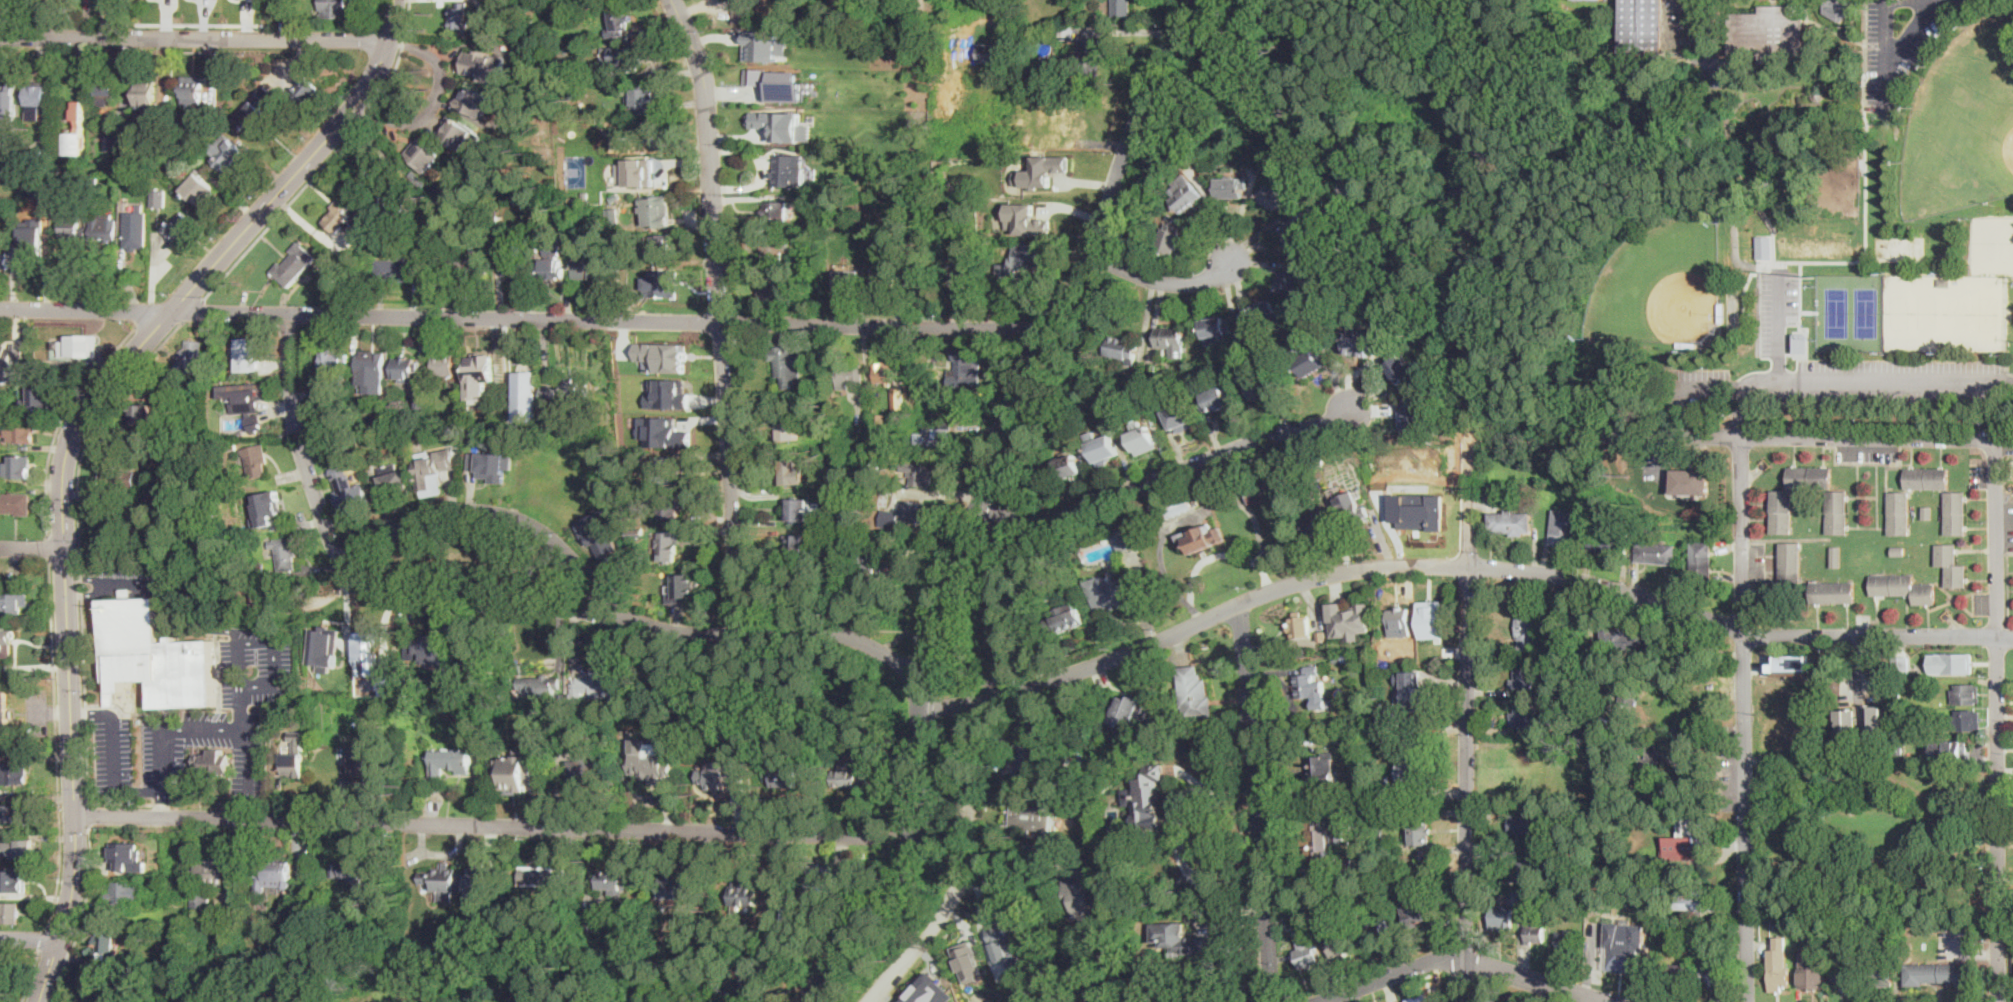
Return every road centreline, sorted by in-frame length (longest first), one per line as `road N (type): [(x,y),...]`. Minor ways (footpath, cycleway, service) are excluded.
road 1 (tertiary): [(801,1001),(882,916),(905,878),(915,721),(938,600),(1039,331),(1095,253),(1144,107),(1195,0)]
road 2 (residential): [(1039,331),(0,310)]
road 3 (residential): [(912,838),(75,815)]
road 4 (residential): [(1465,1001),(1465,167)]
road 5 (residential): [(2012,638),(1766,636),(1600,586),(1470,567),(1352,571),(1239,604)]
road 6 (residential): [(1239,604),(1127,655),(1009,696),(947,708),(900,664),(845,635),(676,631),(609,616)]
road 7 (secondary): [(65,548),(65,461),(82,410),(354,106),(390,40),(394,0)]
road 8 (residential): [(736,632),(703,71),(671,0)]
road 9 (residential): [(1747,1001),(1742,436)]
road 10 (residential): [(1999,1001),(1994,440)]
road 11 (residential): [(290,315),(295,425),(323,516),(361,582),(393,599),(609,616)]
road 12 (residential): [(1994,440),(1468,433)]
road 13 (secondary): [(38,1001),(74,879),(65,548)]
road 14 (residential): [(1272,1001),(1239,604)]
road 15 (residential): [(977,505),(1007,519),(1062,517),(1349,409)]
road 16 (residential): [(390,40),(0,38)]
road 17 (residential): [(871,1001),(965,881),(972,705)]
road 18 (residential): [(609,616),(577,570),(501,511),(464,511),(343,558)]
road 19 (residential): [(1602,1001),(1460,955),(1319,1001)]
road 20 (residential): [(1095,253),(1176,283),(1230,263)]

